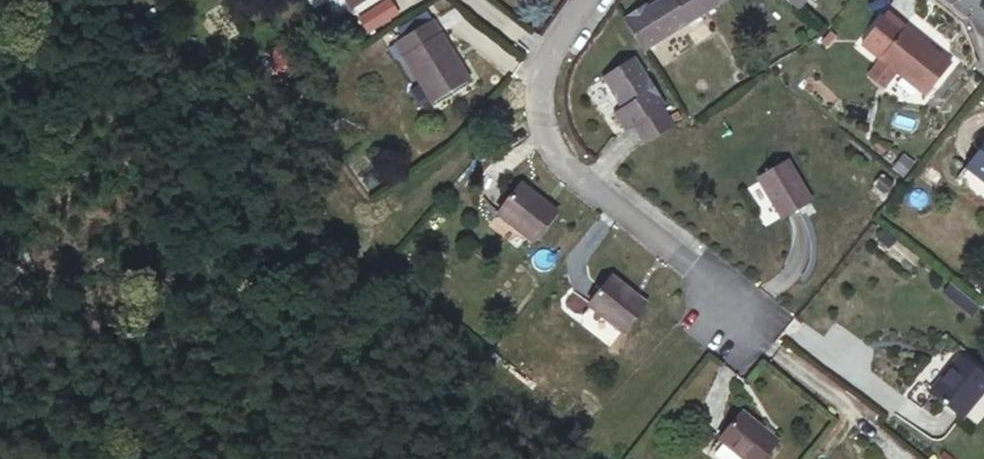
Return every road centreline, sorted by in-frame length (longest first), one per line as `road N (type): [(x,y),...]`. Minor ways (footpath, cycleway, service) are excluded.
road 1 (residential): [(588,0),(538,79),(553,146),(612,205),(692,258),(737,320)]

